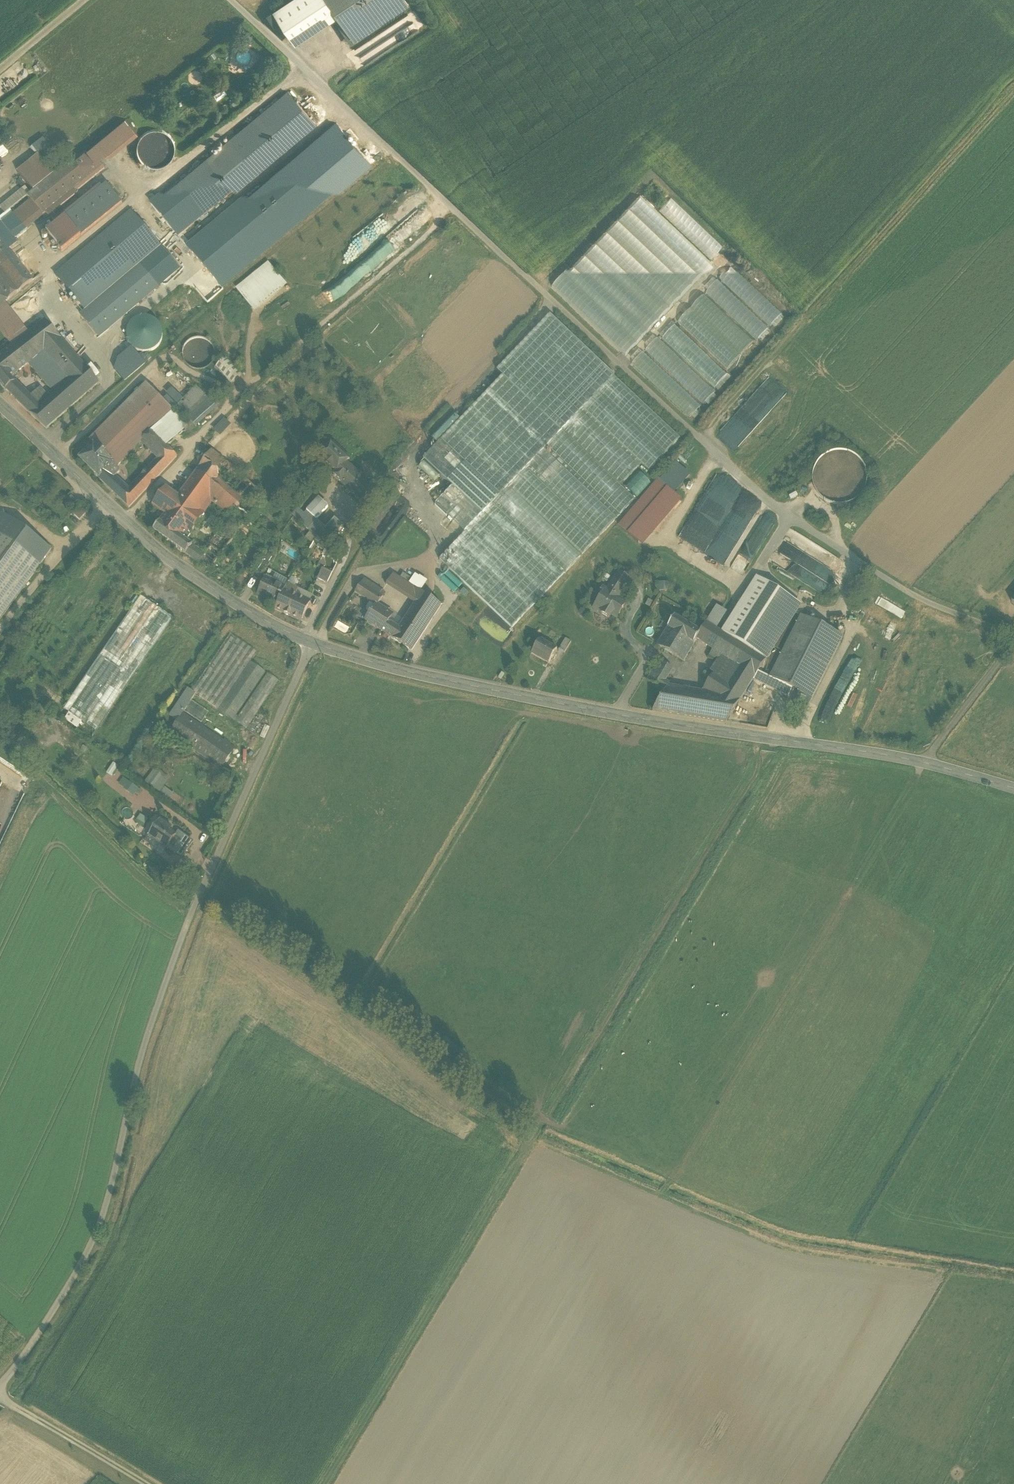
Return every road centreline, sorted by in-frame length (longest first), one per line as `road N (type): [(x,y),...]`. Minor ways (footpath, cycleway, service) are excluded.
road 1 (track): [(780,740),(331,1483)]
road 2 (tertiary): [(923,764),(615,715),(341,655),(238,604),(123,523)]
road 3 (track): [(313,646),(193,911),(145,1056),(107,1217),(58,1310),(0,1392)]
road 4 (unclassified): [(1013,638),(915,599),(779,511),(454,209)]
road 5 (unclassified): [(454,209),(123,523)]
road 6 (track): [(50,273),(301,66)]
road 7 (unclassified): [(454,209),(230,0)]
road 8 (track): [(449,536),(414,565),(358,573),(317,648)]
road 9 (track): [(0,1398),(147,1483)]
road 10 (track): [(0,639),(55,564),(111,512)]
road 11 (tertiary): [(123,523),(0,410)]
road 12 (unclassified): [(1013,643),(923,764)]
road 13 (track): [(648,589),(631,625),(651,655),(615,715)]

